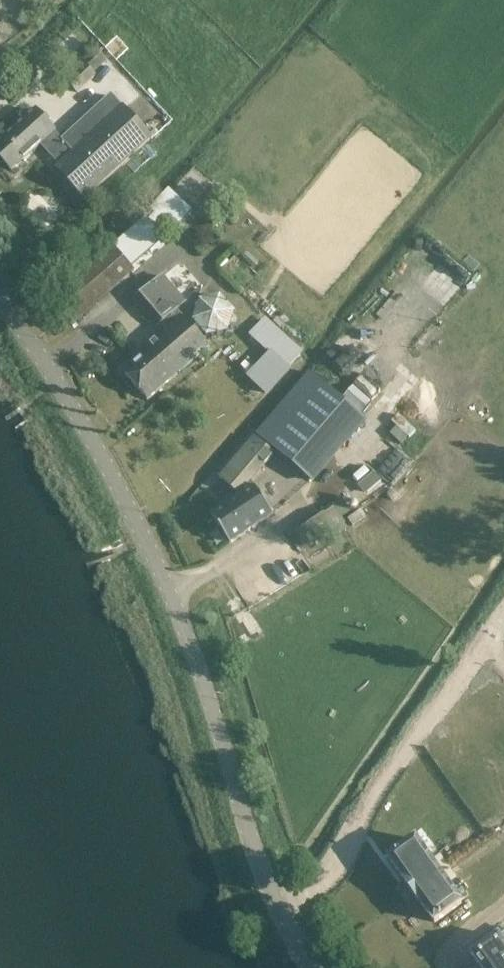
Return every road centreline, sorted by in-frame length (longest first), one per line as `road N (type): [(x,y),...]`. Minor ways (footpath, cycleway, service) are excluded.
road 1 (unclassified): [(312,967),(249,835),(192,652),(155,563),(71,407),(0,299)]

